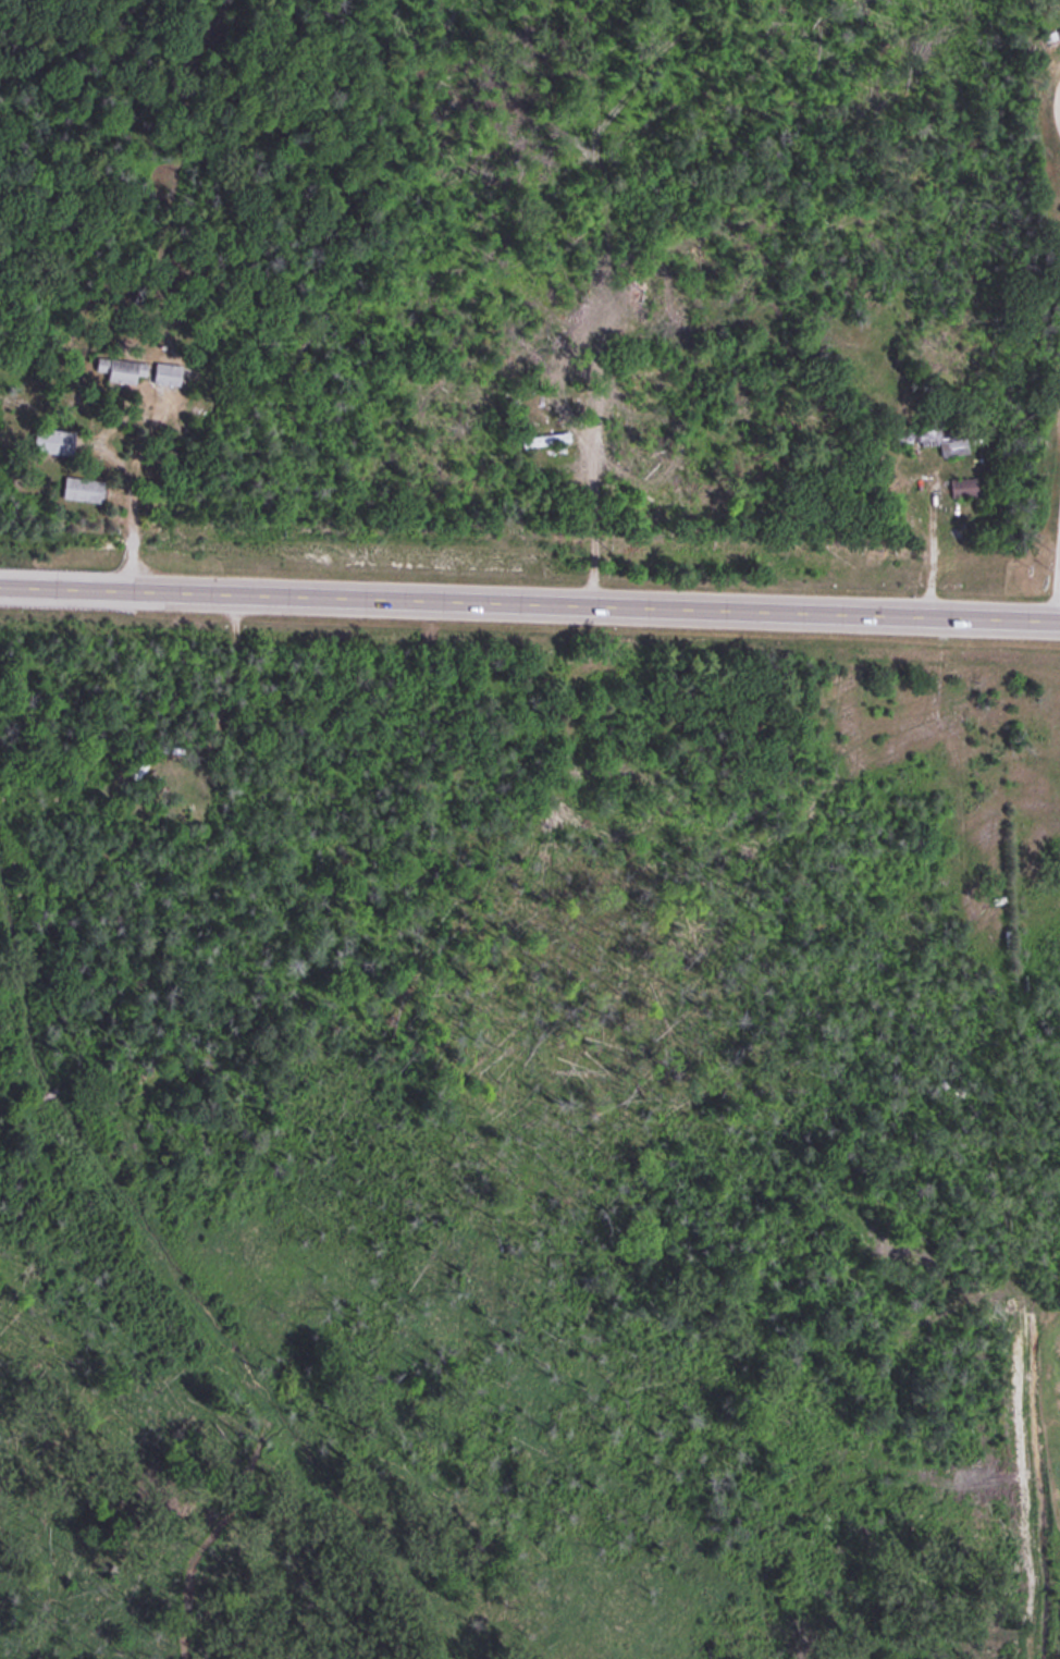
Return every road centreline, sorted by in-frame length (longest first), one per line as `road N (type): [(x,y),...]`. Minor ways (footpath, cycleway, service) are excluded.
road 1 (primary): [(0,582),(1059,619)]

